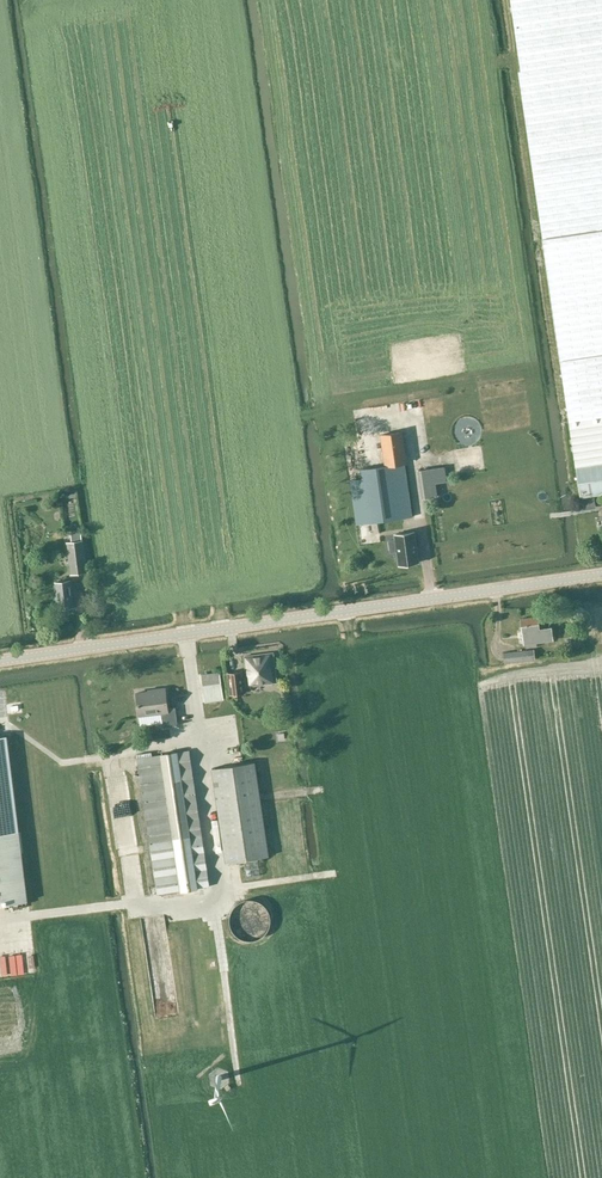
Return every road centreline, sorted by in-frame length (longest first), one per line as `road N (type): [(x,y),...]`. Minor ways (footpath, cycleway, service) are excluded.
road 1 (tertiary): [(0,660),(601,573)]

